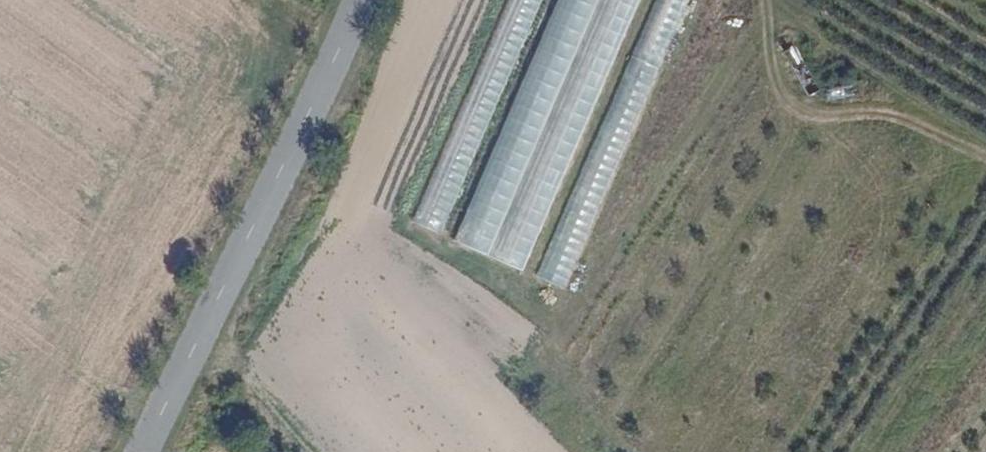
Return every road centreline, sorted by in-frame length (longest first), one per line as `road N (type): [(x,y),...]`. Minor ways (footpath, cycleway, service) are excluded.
road 1 (tertiary): [(360,0),(142,451)]

